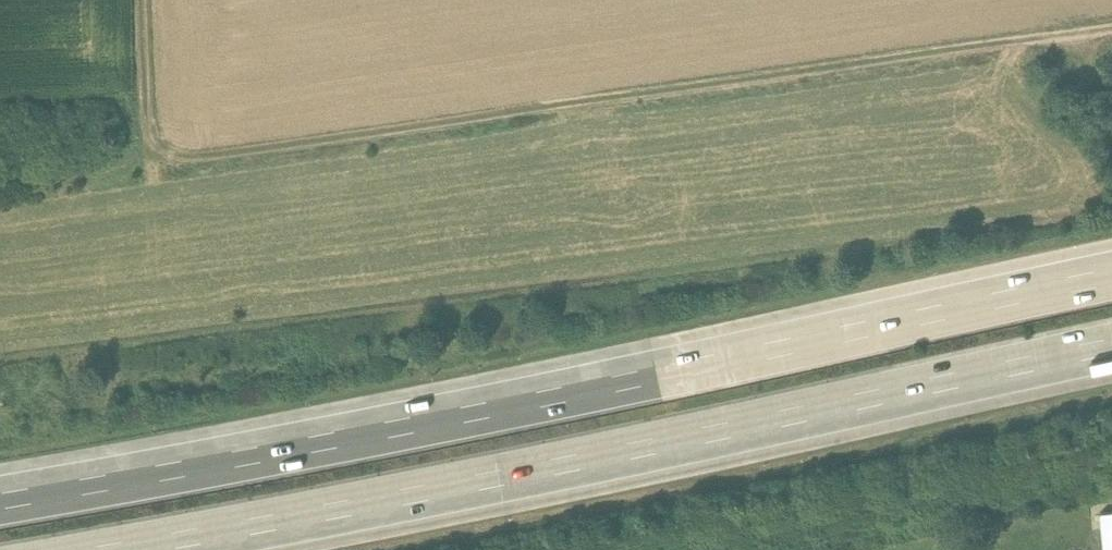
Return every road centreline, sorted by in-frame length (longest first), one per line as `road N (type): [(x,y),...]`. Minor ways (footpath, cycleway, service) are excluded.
road 1 (motorway): [(1111,268),(613,378),(0,492)]
road 2 (track): [(145,0),(152,148),(181,161),(1088,29)]
road 3 (motorway): [(152,549),(1111,355)]

